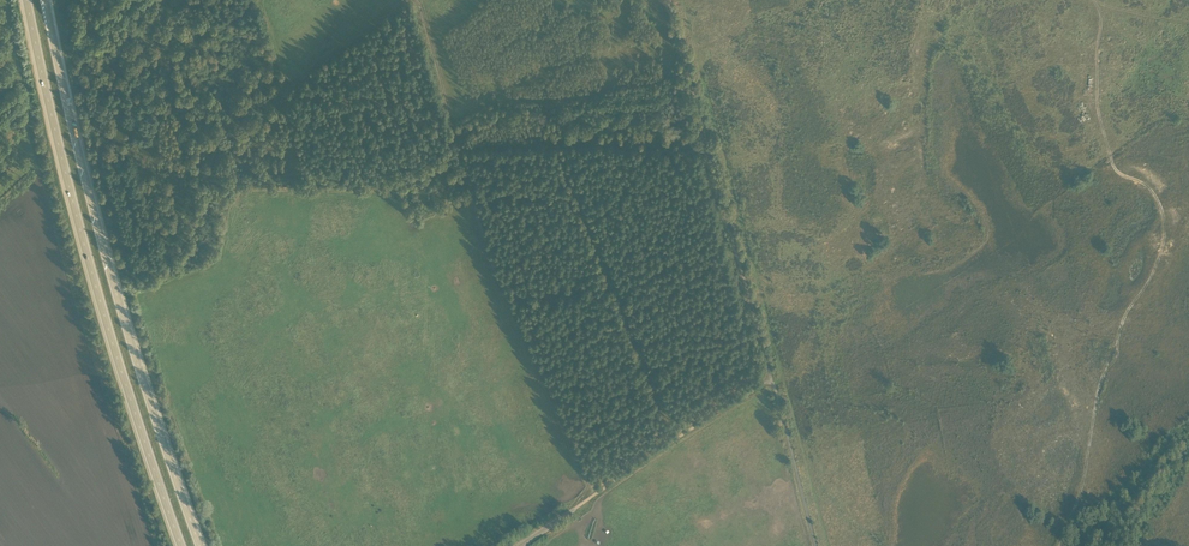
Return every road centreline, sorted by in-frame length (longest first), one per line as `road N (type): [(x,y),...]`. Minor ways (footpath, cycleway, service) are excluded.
road 1 (trunk): [(200,545),(107,261),(46,0)]
road 2 (trunk): [(27,0),(96,287),(181,545)]
road 3 (track): [(595,494),(483,242),(416,0)]
road 4 (track): [(472,201),(417,226),(377,195),(251,192),(232,207),(214,262),(142,296)]
road 5 (track): [(670,0),(772,376)]
road 6 (track): [(407,0),(286,89),(258,1)]

